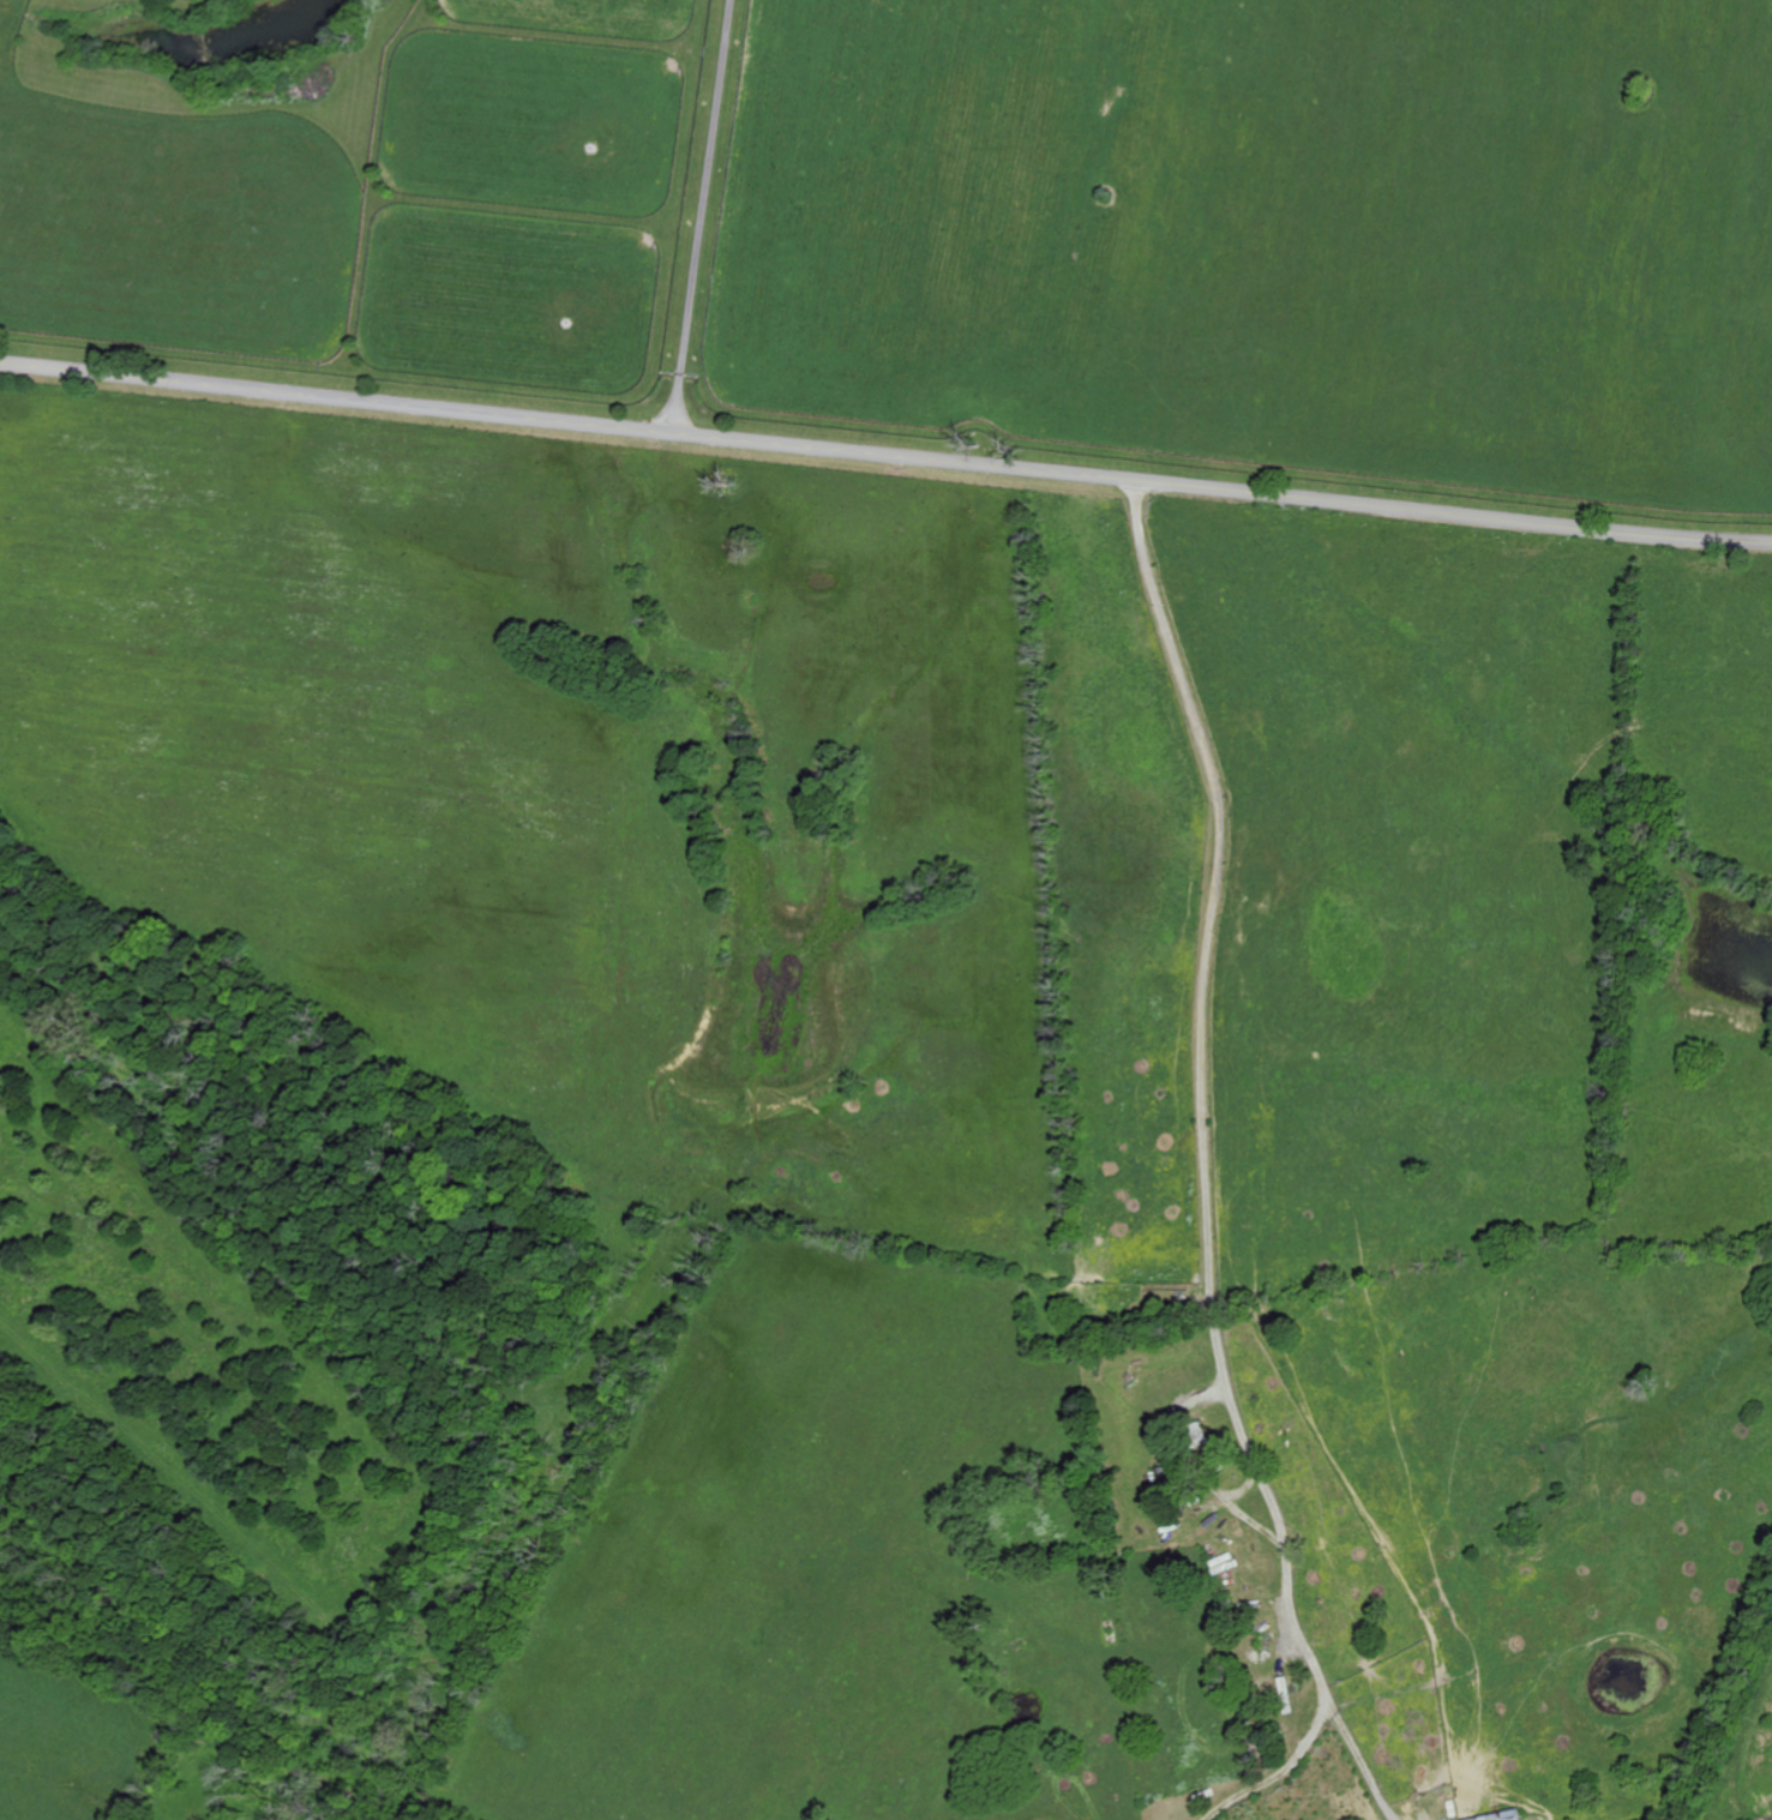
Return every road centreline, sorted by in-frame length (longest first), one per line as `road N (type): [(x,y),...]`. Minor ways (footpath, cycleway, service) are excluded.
road 1 (secondary): [(0,363),(1653,536),(1771,542)]

